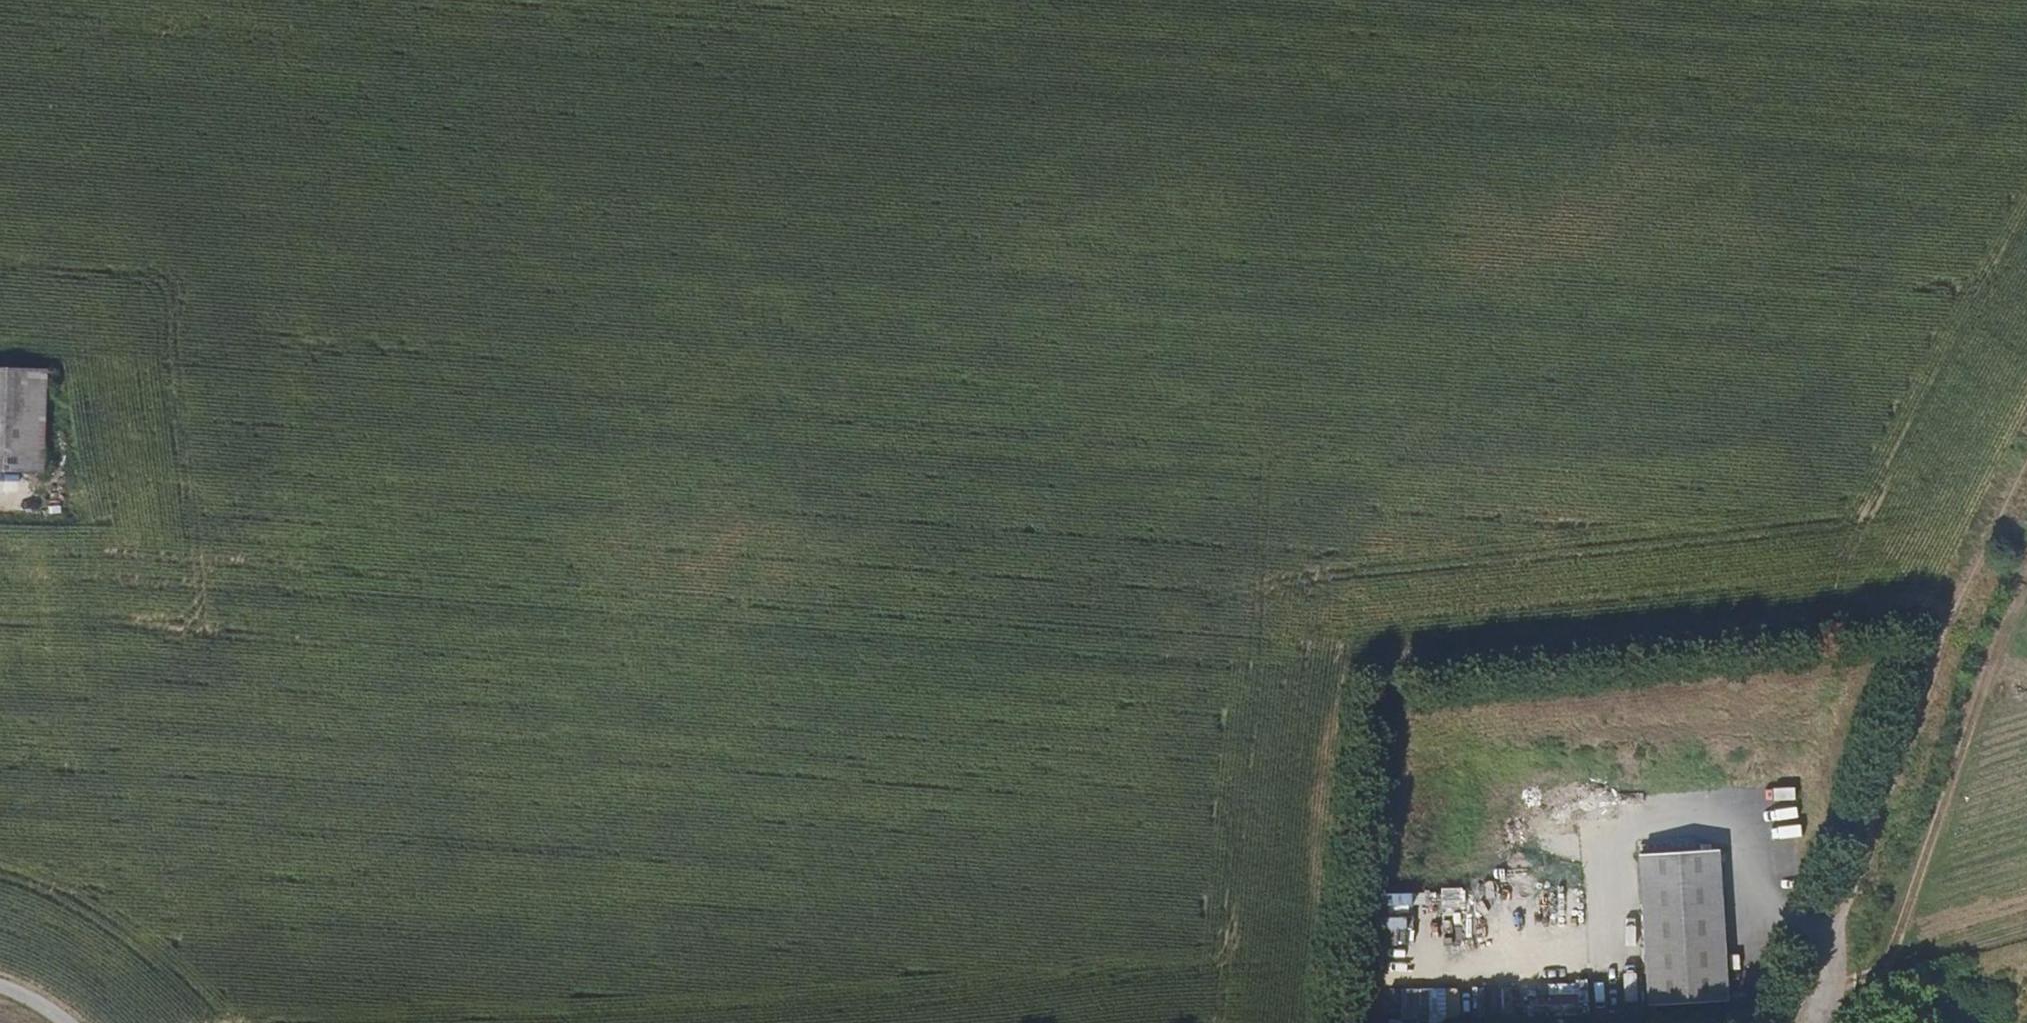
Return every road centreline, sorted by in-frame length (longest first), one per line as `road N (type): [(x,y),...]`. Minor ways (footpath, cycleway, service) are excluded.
road 1 (track): [(2026,461),(1945,618),(1856,897)]
road 2 (unclassified): [(1814,1022),(1856,897)]

